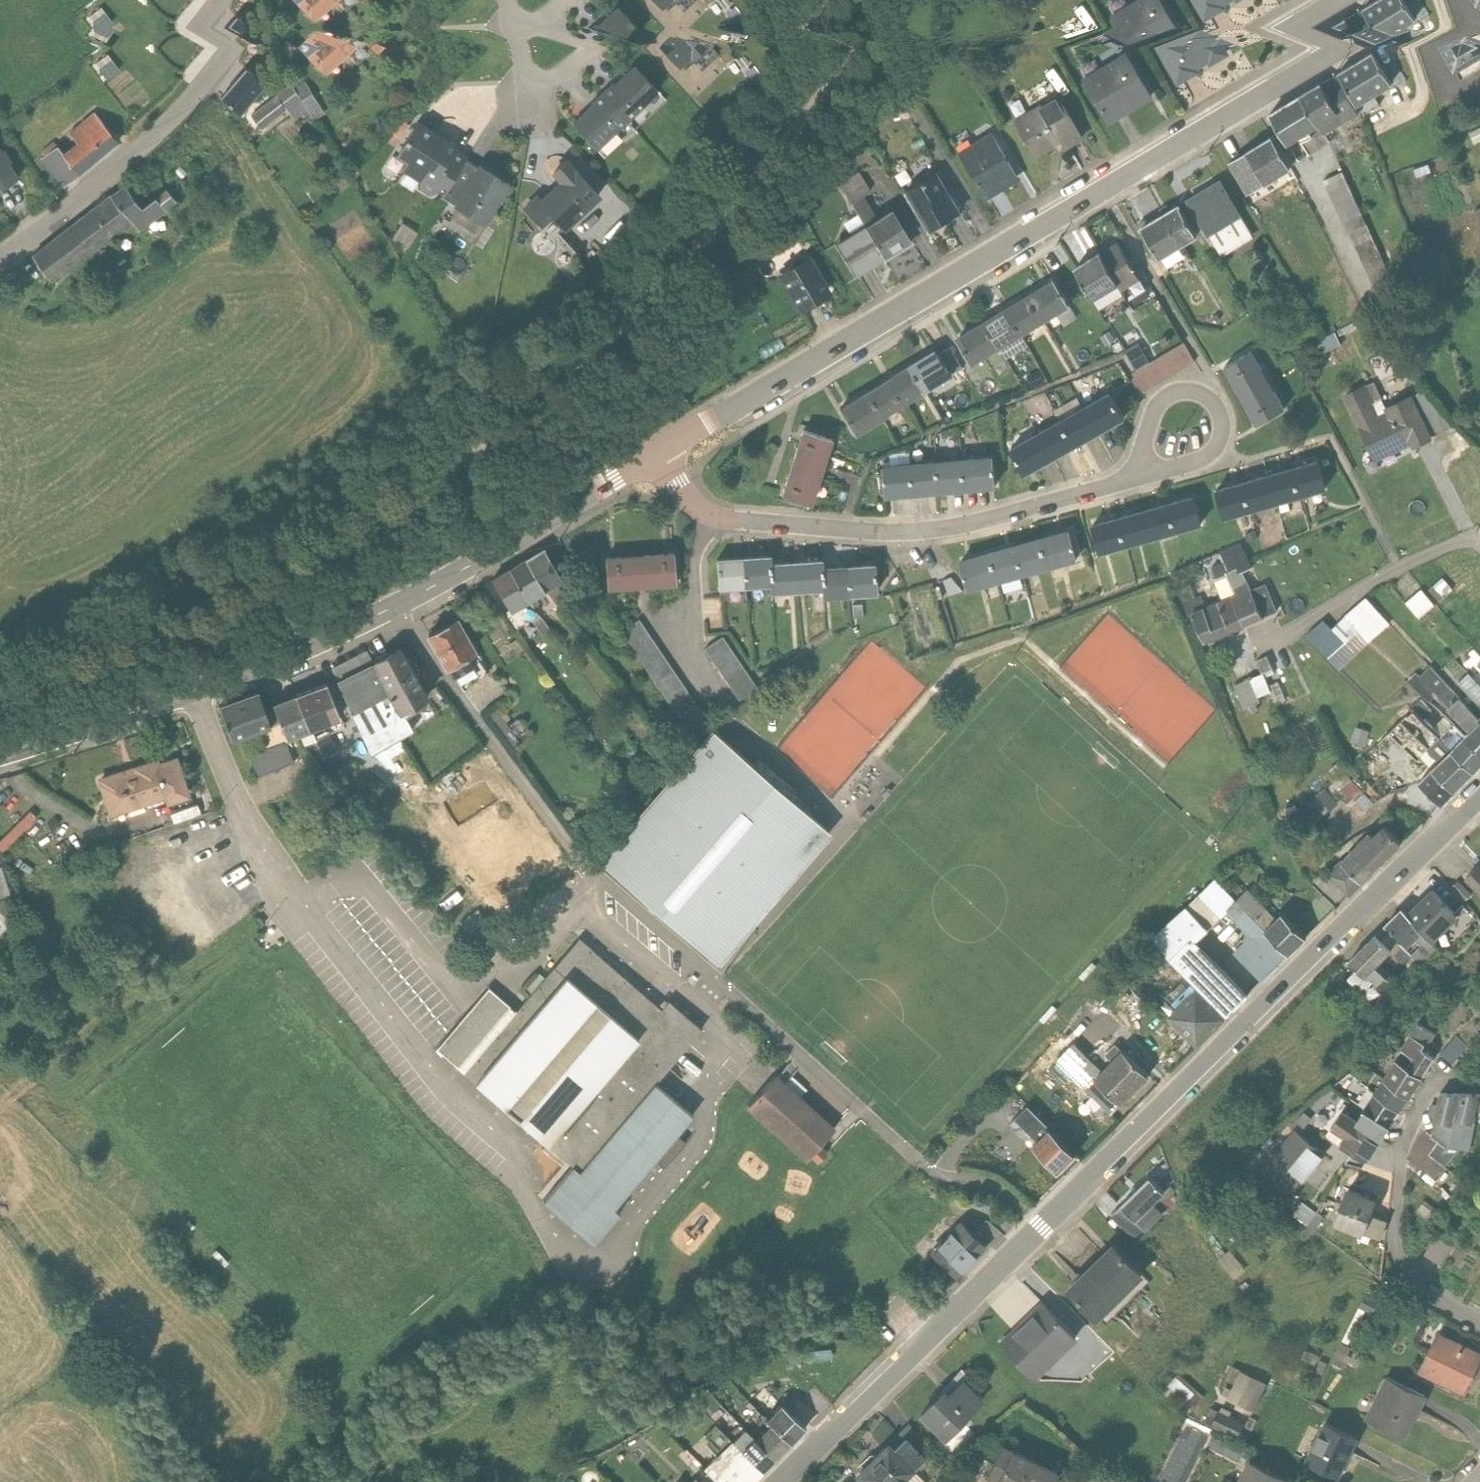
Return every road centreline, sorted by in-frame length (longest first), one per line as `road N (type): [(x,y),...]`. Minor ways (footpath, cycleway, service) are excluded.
road 1 (unclassified): [(1039,1229),(990,1184),(932,1172),(590,871),(392,609)]
road 2 (secondary): [(660,453),(1420,0)]
road 3 (tertiary): [(1039,1229),(1479,795)]
road 4 (residential): [(660,453),(688,501),(711,515),(823,529),(915,527),(1019,509),(1096,489),(1149,461)]
road 5 (secondary): [(0,755),(192,693),(392,609)]
road 6 (residential): [(262,0),(192,89),(0,259)]
road 7 (tertiary): [(779,1481),(1039,1229)]
road 8 (residential): [(1479,1081),(1448,1084),(1419,1104),(1400,1137),(1391,1212),(1396,1248),(1417,1284),(1479,1322)]
road 9 (secondary): [(392,609),(660,453)]
road 10 (residential): [(515,0),(520,62),(527,90),(537,98),(636,0)]
road 11 (residential): [(1149,461),(1138,432),(1152,404),(1182,394),(1210,409),(1218,428),(1204,464),(1166,472)]

